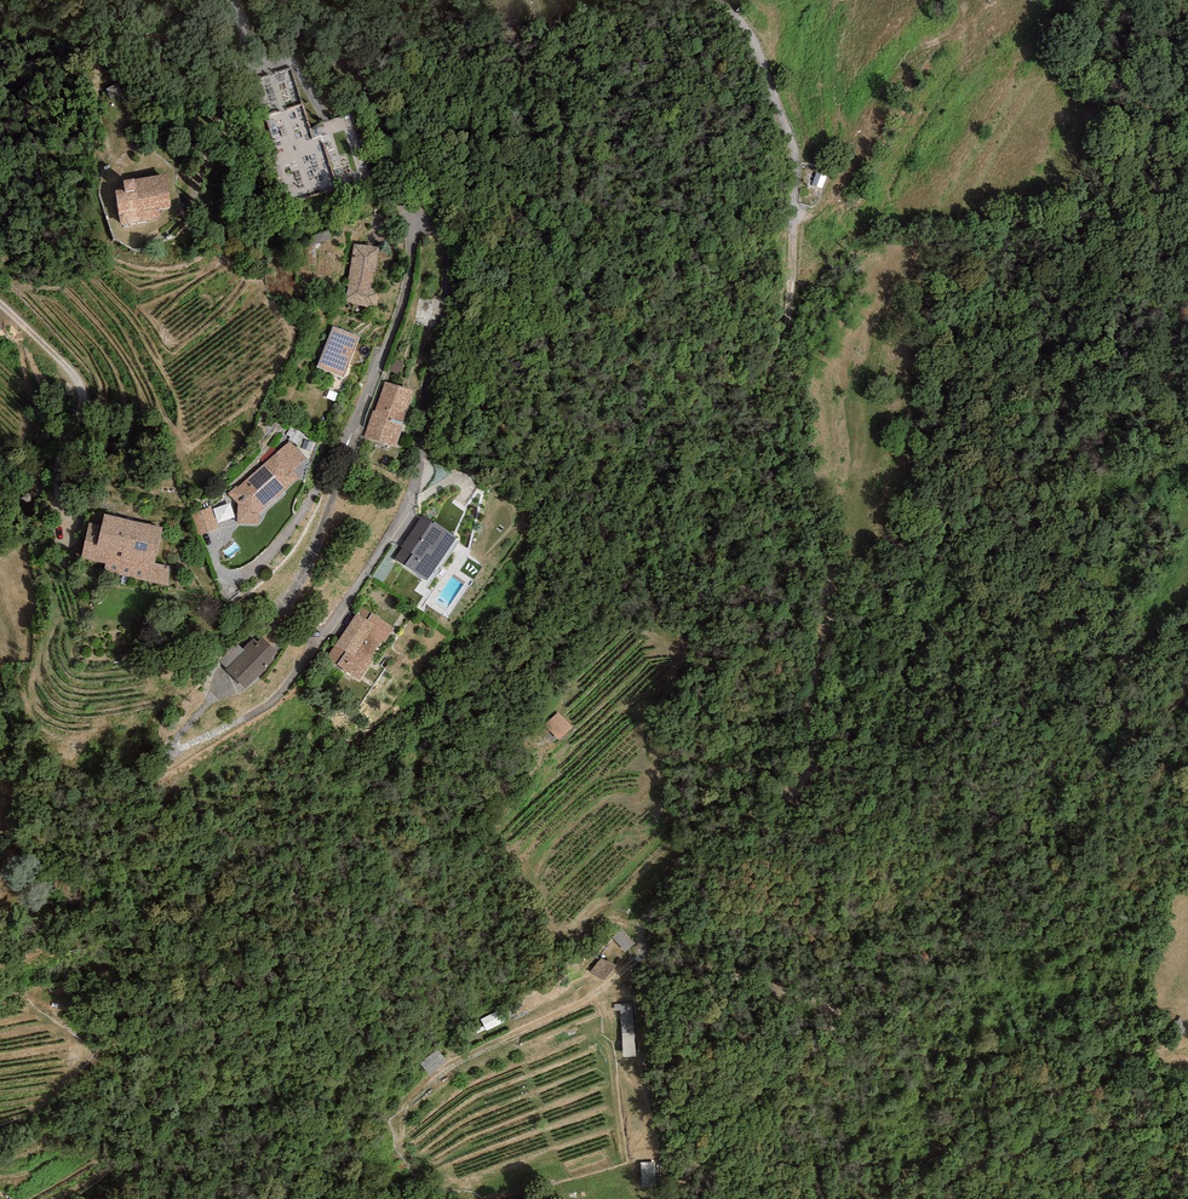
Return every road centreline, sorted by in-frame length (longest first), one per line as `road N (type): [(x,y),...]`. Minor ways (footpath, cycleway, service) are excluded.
road 1 (track): [(793,241),(787,332),(827,571),(828,619),(804,769),(769,813),(719,828),(680,858),(649,930),(649,954),(677,980),(791,966),(839,992),(840,1031),(662,1198)]
road 2 (residential): [(411,222),(450,250),(423,419),(424,466),(408,513),(258,716),(172,743)]
road 3 (residential): [(411,222),(407,301),(295,594),(211,655),(202,698),(172,743)]
road 4 (track): [(787,332),(769,524),(700,633)]
road 5 (track): [(880,1198),(965,1122),(1137,1044)]
road 6 (track): [(905,1198),(1109,1116),(1187,1109)]
road 7 (track): [(792,220),(825,208),(873,98),(921,47),(948,35),(969,0)]
road 8 (track): [(649,954),(586,1000),(433,1075),(405,1099)]
road 9 (residential): [(252,0),(353,88),(412,199),(411,222)]
road 10 (unclassified): [(718,0),(759,50),(795,151),(793,241)]
road 11 (track): [(0,303),(75,378),(83,410),(55,486),(62,522)]

